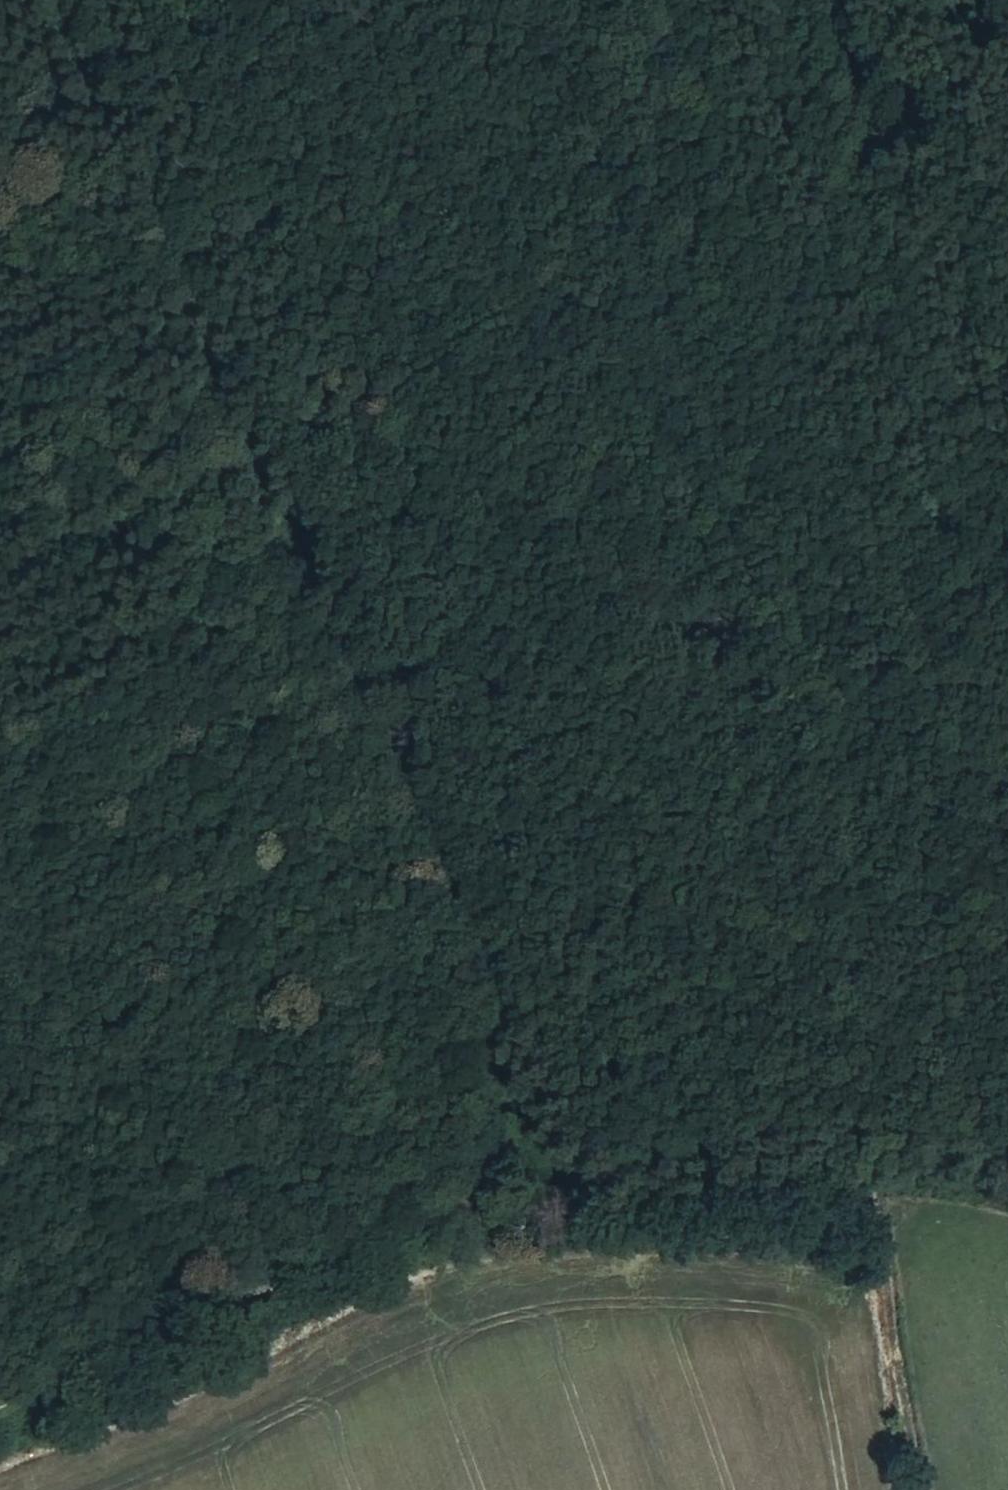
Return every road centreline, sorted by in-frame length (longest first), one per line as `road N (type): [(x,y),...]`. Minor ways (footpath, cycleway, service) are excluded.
road 1 (track): [(1007,1200),(944,1186),(591,1184),(81,1381),(0,1403)]
road 2 (track): [(917,1489),(858,1185)]

